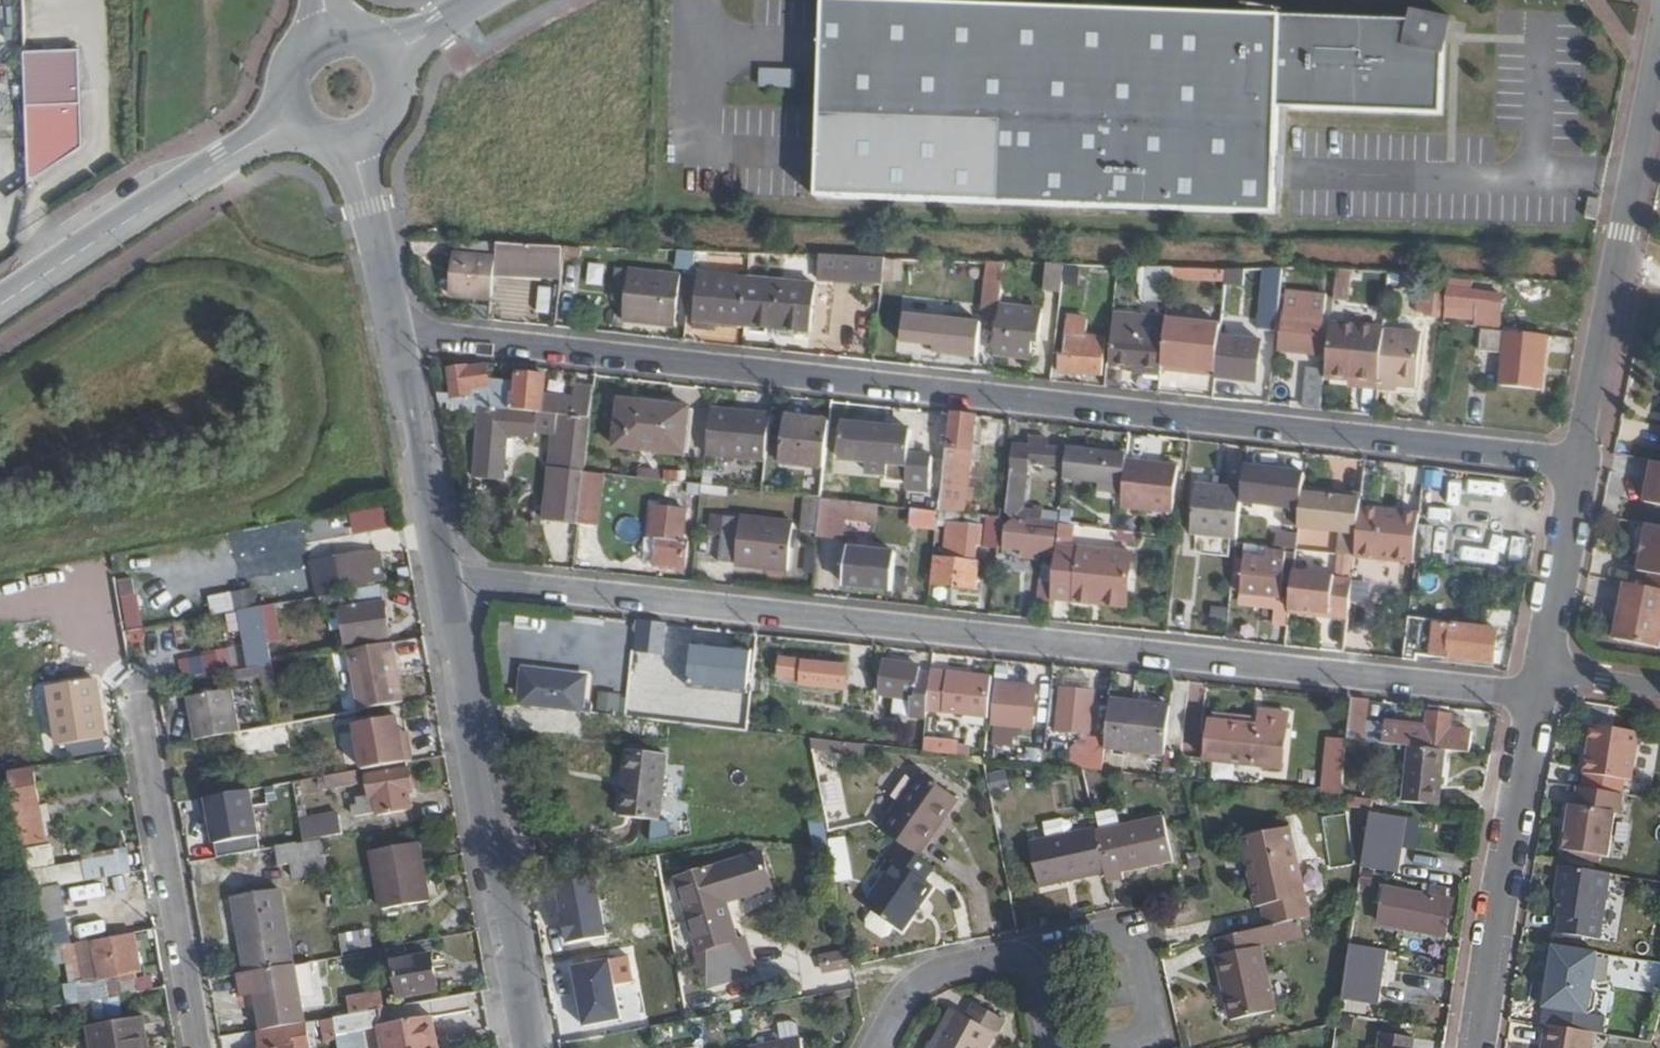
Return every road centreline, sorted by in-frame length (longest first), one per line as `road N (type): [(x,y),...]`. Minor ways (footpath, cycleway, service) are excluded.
road 1 (residential): [(396,332),(1579,461)]
road 2 (residential): [(444,578),(1538,695)]
road 3 (residential): [(444,578),(515,947),(526,1047)]
road 4 (unclassified): [(1659,38),(1579,461)]
road 5 (residential): [(137,693),(198,1047)]
road 6 (unclassified): [(1538,695),(1480,1047)]
road 7 (tertiary): [(291,119),(0,307)]
road 8 (residential): [(877,1047),(915,985),(937,972),(1010,961),(1034,972),(1051,1047)]
road 9 (residential): [(396,332),(444,578)]
road 10 (unclassified): [(1579,461),(1544,671)]
road 11 (residential): [(354,147),(396,332)]

